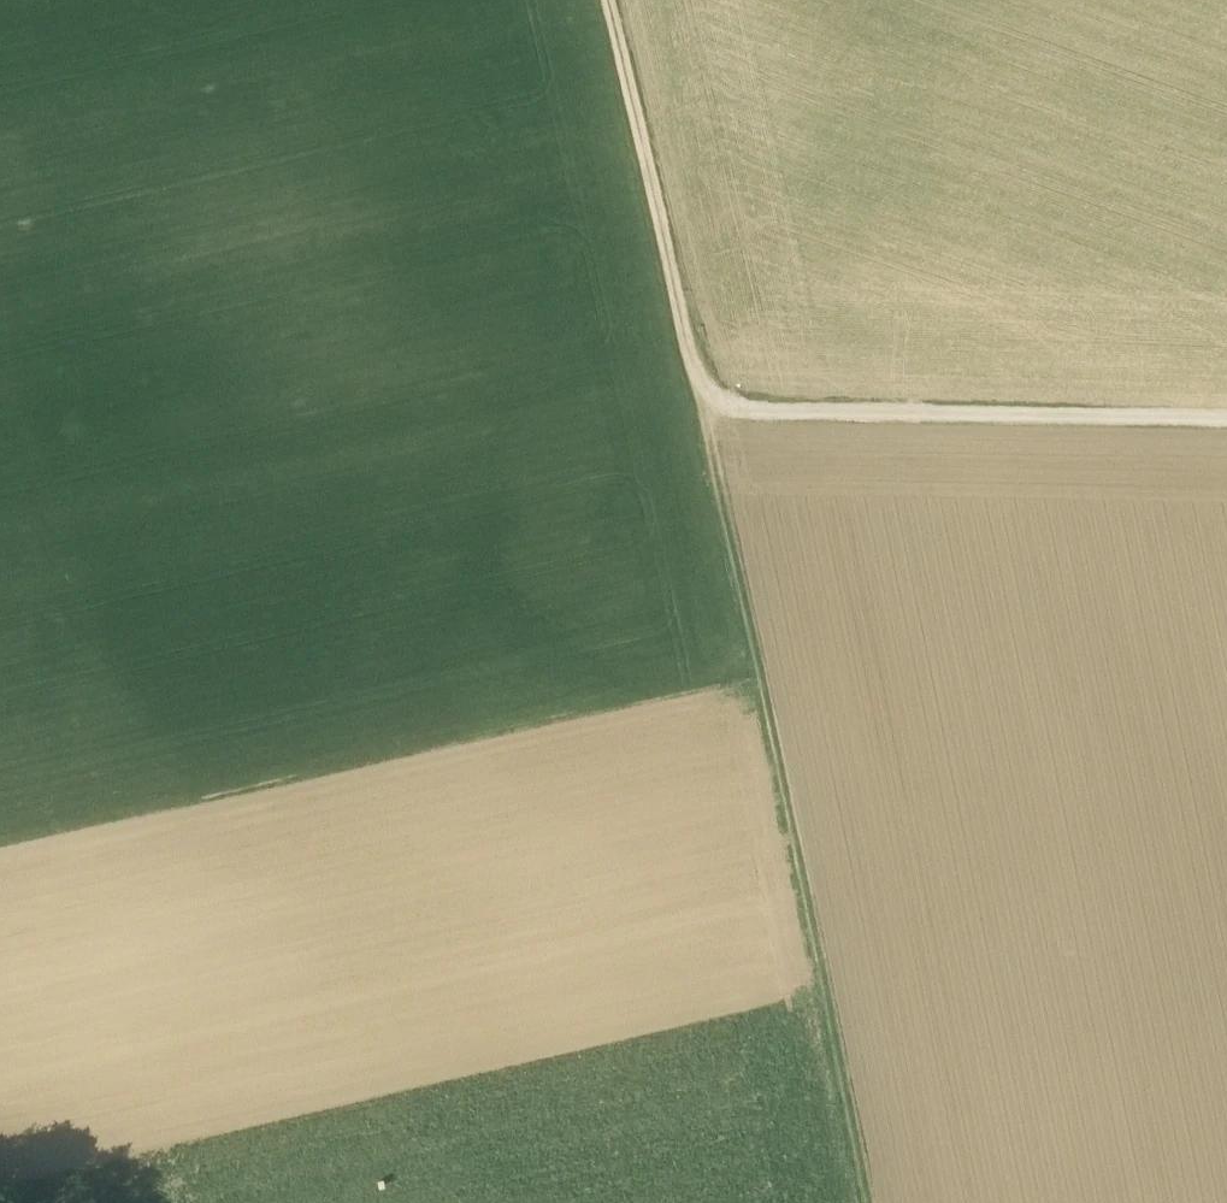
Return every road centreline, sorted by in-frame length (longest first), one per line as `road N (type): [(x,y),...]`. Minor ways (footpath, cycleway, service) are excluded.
road 1 (track): [(1226,428),(730,415),(691,391),(605,0)]

